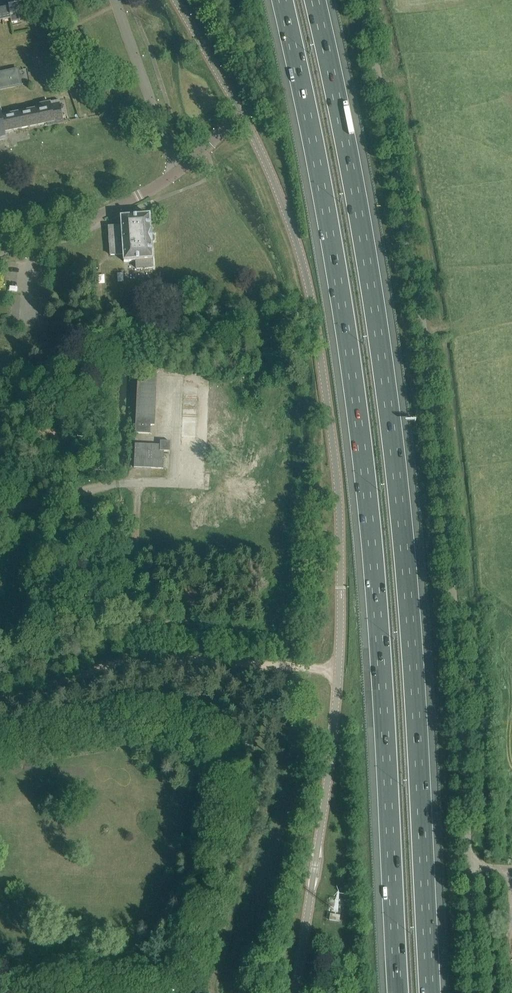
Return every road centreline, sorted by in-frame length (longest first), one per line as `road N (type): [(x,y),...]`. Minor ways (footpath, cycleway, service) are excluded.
road 1 (motorway): [(283,0),(330,232),(372,523),(400,992)]
road 2 (motorway): [(429,992),(402,518),(363,229),(316,0)]
road 3 (tertiary): [(297,992),(333,735),(339,502),(310,290),(242,114)]
road 4 (unclassified): [(471,865),(447,490),(415,259),(363,0)]
road 5 (track): [(338,670),(135,658),(0,695)]
road 6 (unclassified): [(0,239),(108,210),(176,173)]
road 7 (unclassified): [(176,173),(115,0)]
road 8 (tertiary): [(242,114),(176,0)]
road 9 (unclassified): [(478,992),(471,865)]
road 10 (residential): [(119,482),(0,506)]

